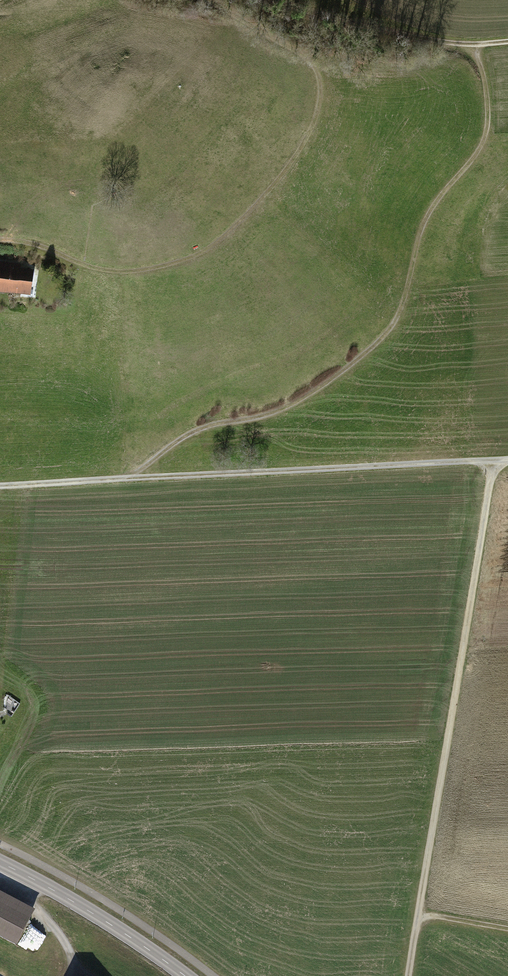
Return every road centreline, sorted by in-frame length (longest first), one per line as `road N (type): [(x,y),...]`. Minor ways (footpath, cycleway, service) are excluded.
road 1 (track): [(489,42),(481,68),(485,135),(425,228),(405,302),(380,343),(300,400),(201,427),(118,483)]
road 2 (track): [(228,0),(274,26),(320,82),(304,147),(251,215),(208,252),(120,274),(0,241)]
road 3 (track): [(408,975),(489,465)]
road 4 (track): [(507,463),(0,486)]
road 5 (track): [(278,0),(391,32),(507,42)]
road 6 (tertiary): [(185,975),(0,863)]

